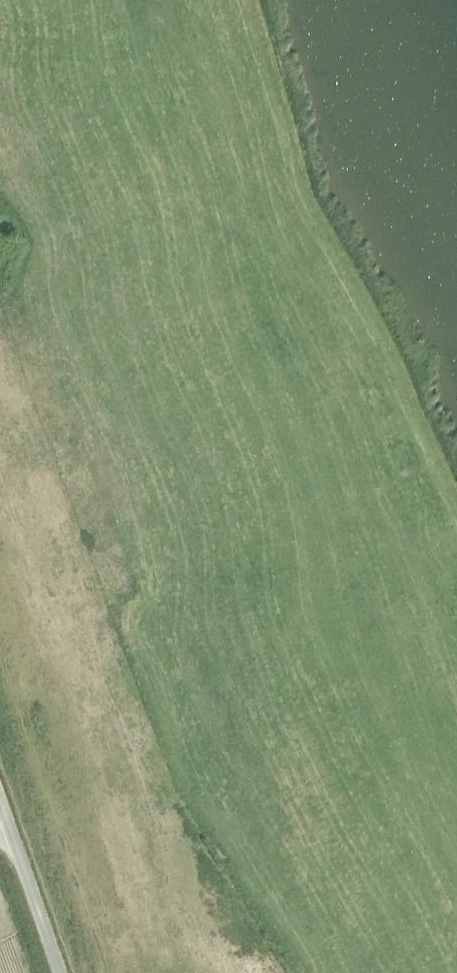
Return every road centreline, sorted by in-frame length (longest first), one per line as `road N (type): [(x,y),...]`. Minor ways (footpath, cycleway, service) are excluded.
road 1 (unclassified): [(73,972),(0,777)]

